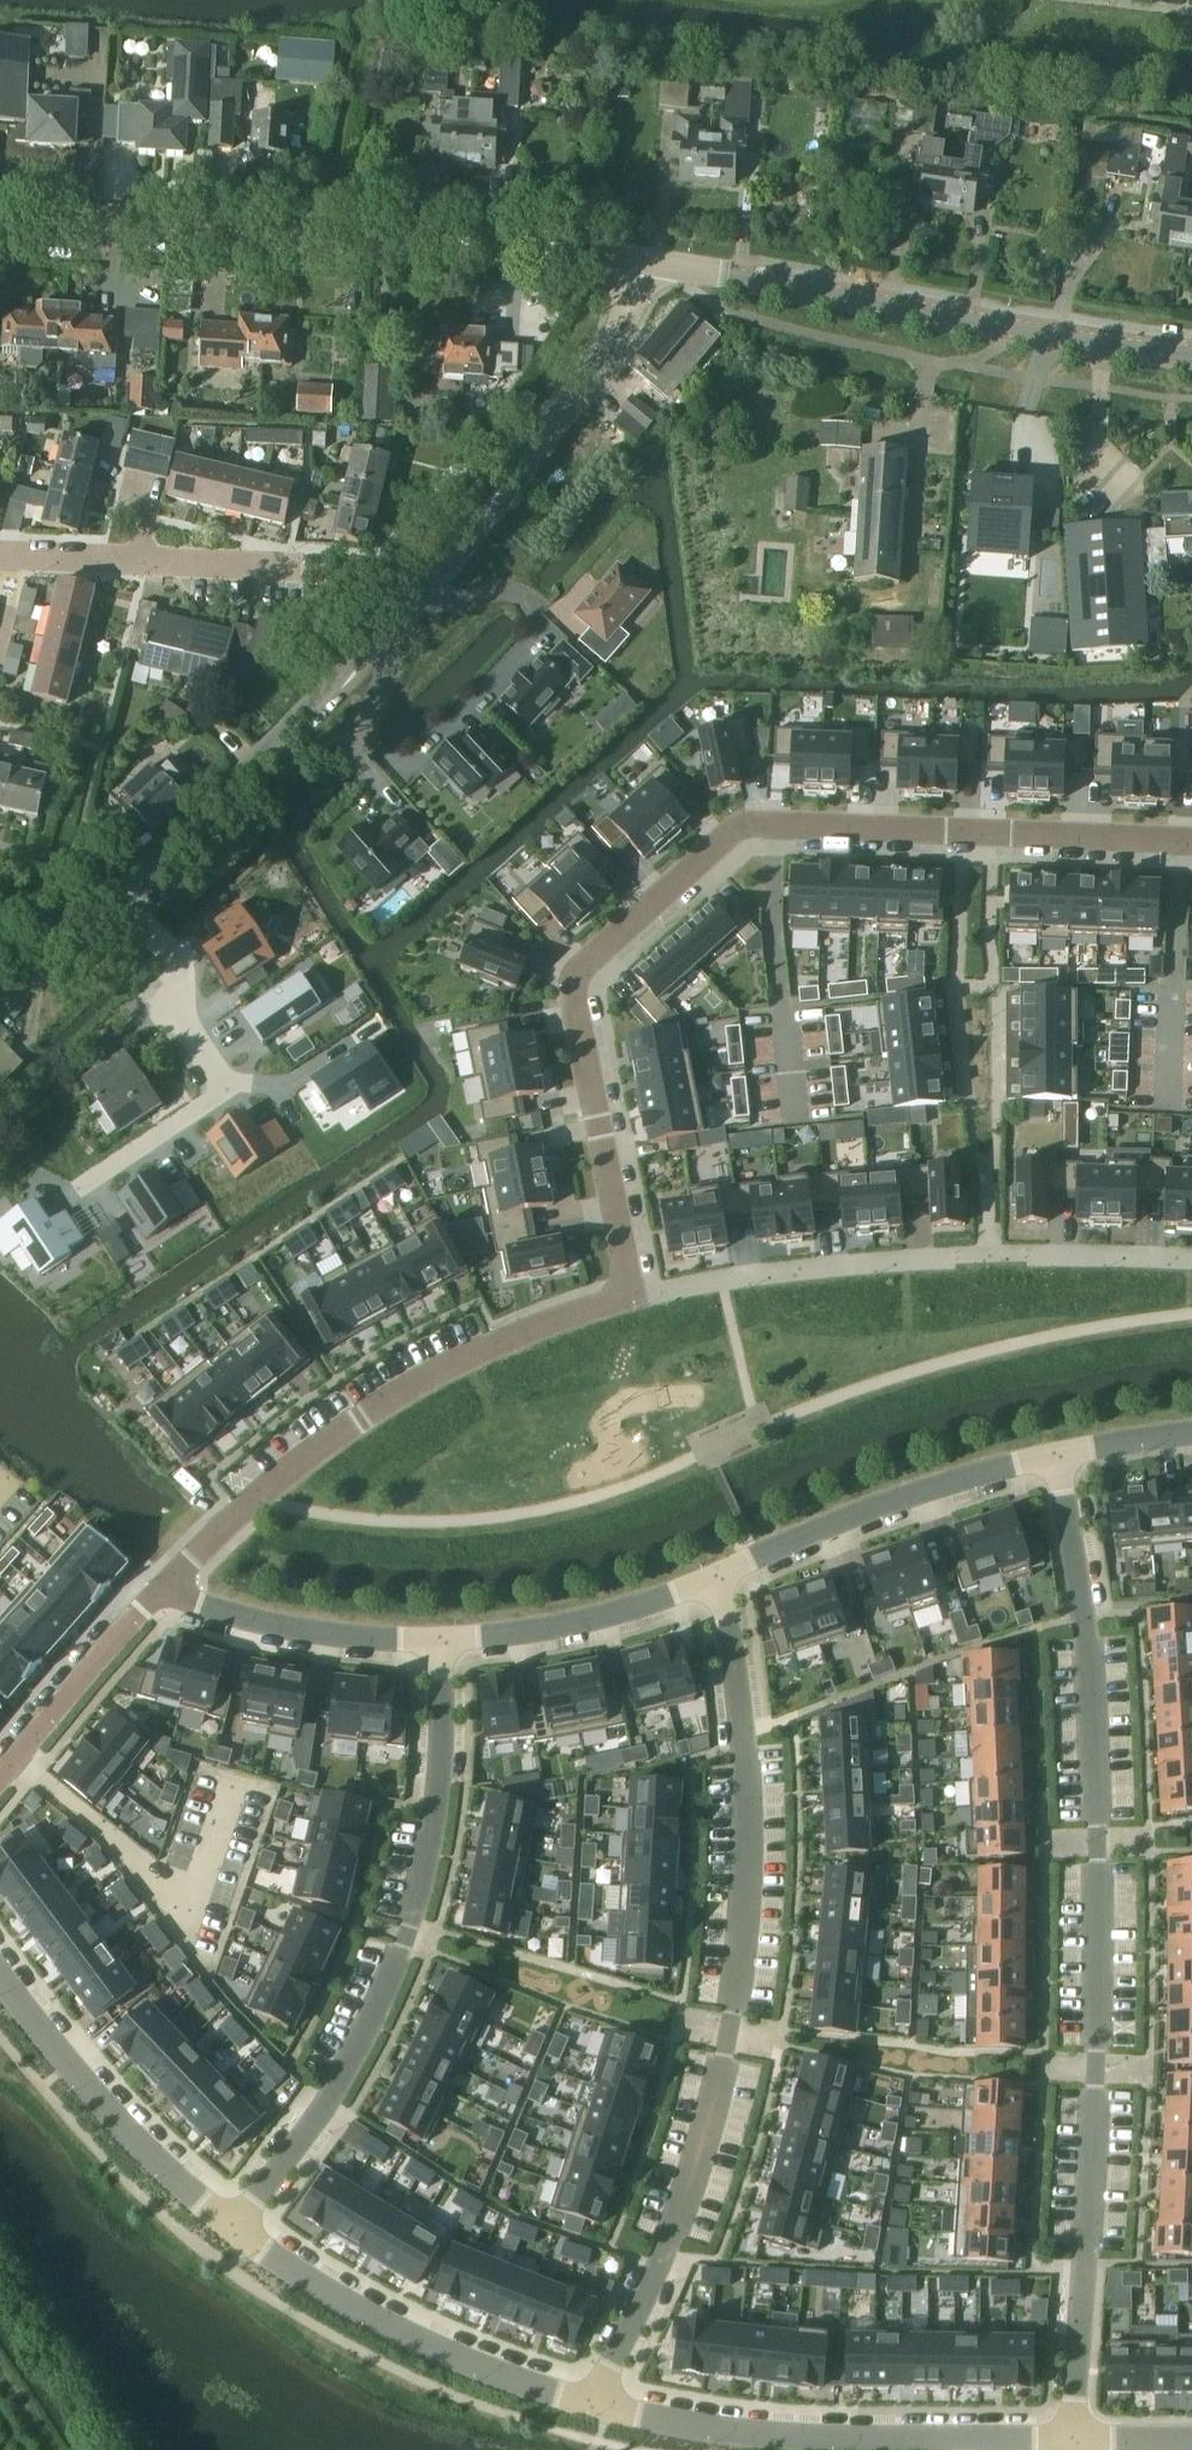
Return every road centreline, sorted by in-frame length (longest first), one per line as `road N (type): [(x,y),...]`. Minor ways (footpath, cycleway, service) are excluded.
road 1 (residential): [(1191,840),(739,824),(577,971),(572,991),(630,1297)]
road 2 (residential): [(1055,1457),(1082,1633),(1098,1841),(1096,2084),(1068,2441)]
road 3 (residential): [(715,1577),(747,1768),(731,2022),(685,2193),(592,2411)]
road 4 (unclassified): [(117,893),(446,575),(583,399),(619,329),(639,259)]
road 5 (residential): [(440,1642),(437,1797),(409,1924),(348,2063),(233,2236)]
road 6 (tertiary): [(639,259),(551,246),(0,234)]
road 7 (residential): [(630,1297),(720,1279),(954,1255),(1191,1260)]
road 8 (tertiary): [(1191,358),(639,259)]
road 9 (residential): [(170,1582),(295,1464),(358,1419),(489,1344),(630,1297)]
road 10 (residential): [(592,2411),(802,2442),(1068,2441)]
road 11 (unclassified): [(79,1186),(224,1090),(171,1014),(174,959),(117,893)]
road 12 (residential): [(233,2236),(419,2346),(592,2411)]
road 13 (residential): [(715,1577),(840,1522),(1055,1457)]
road 14 (residential): [(0,1979),(49,2051),(233,2236)]
road 15 (residential): [(312,570),(0,556)]
road 16 (residential): [(440,1642),(587,1622),(715,1577)]
road 17 (residential): [(170,1582),(199,1605),(303,1630),(440,1642)]
road 18 (residential): [(0,1776),(170,1582)]
road 19 (unclassified): [(0,1002),(117,893)]
road 20 (residential): [(1055,1457),(1191,1433)]
road 21 (residential): [(1068,2441),(1191,2440)]

